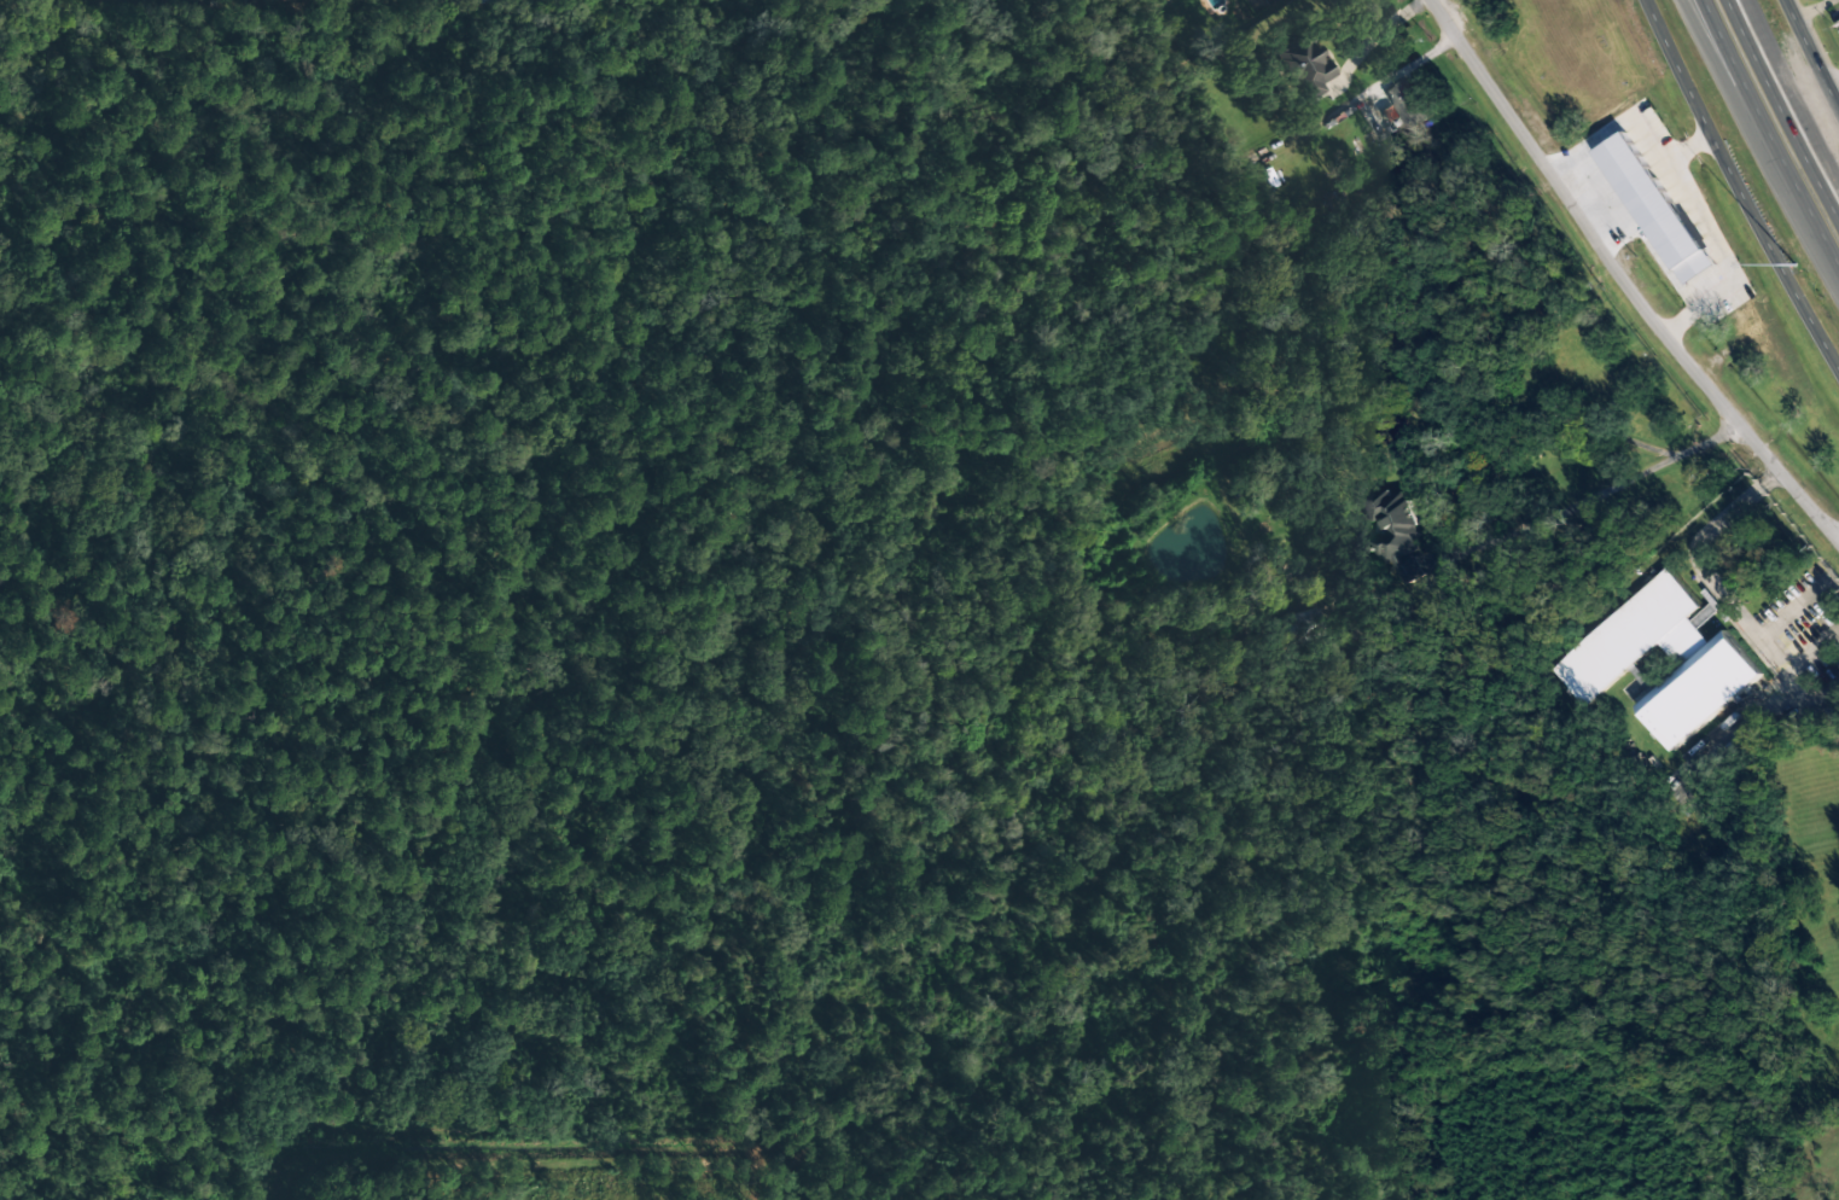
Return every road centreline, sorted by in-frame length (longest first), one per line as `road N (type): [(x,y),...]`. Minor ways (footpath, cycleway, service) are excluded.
road 1 (tertiary): [(1838,544),(1643,307),(1434,0)]
road 2 (tertiary): [(1651,0),(1838,364)]
road 3 (motorway): [(1707,0),(1838,267)]
road 4 (motorway): [(1838,215),(1730,0)]
road 5 (motorway): [(1681,0),(1729,91),(1781,163)]
road 6 (tertiary): [(1838,115),(1784,0)]

